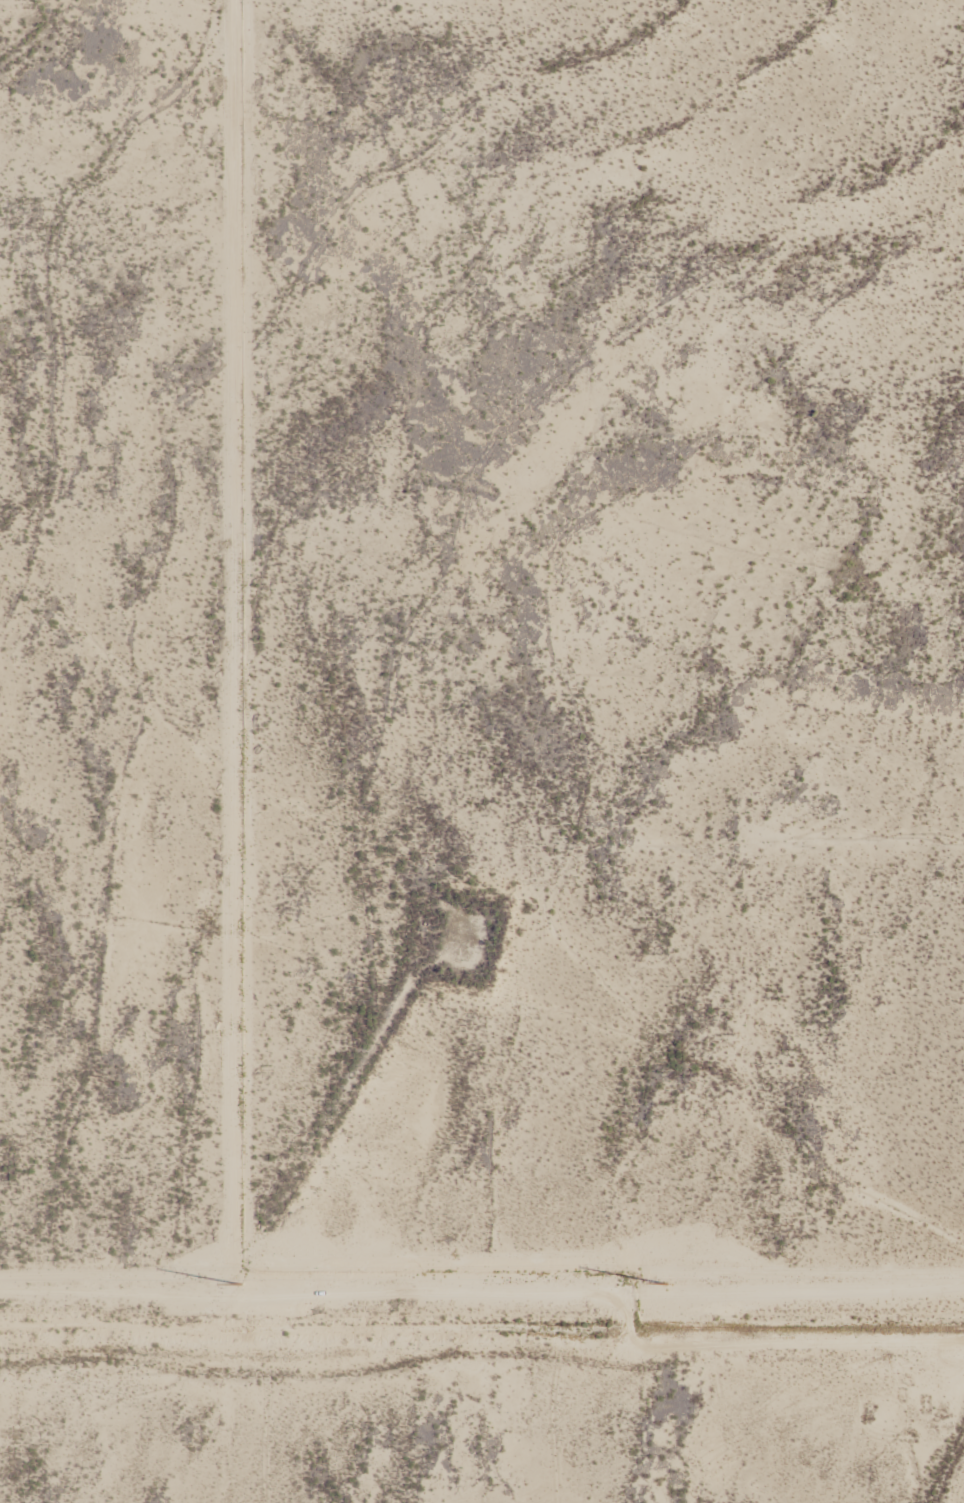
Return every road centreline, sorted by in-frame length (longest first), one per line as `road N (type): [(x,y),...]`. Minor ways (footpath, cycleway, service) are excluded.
road 1 (track): [(893,1502),(963,1359)]

